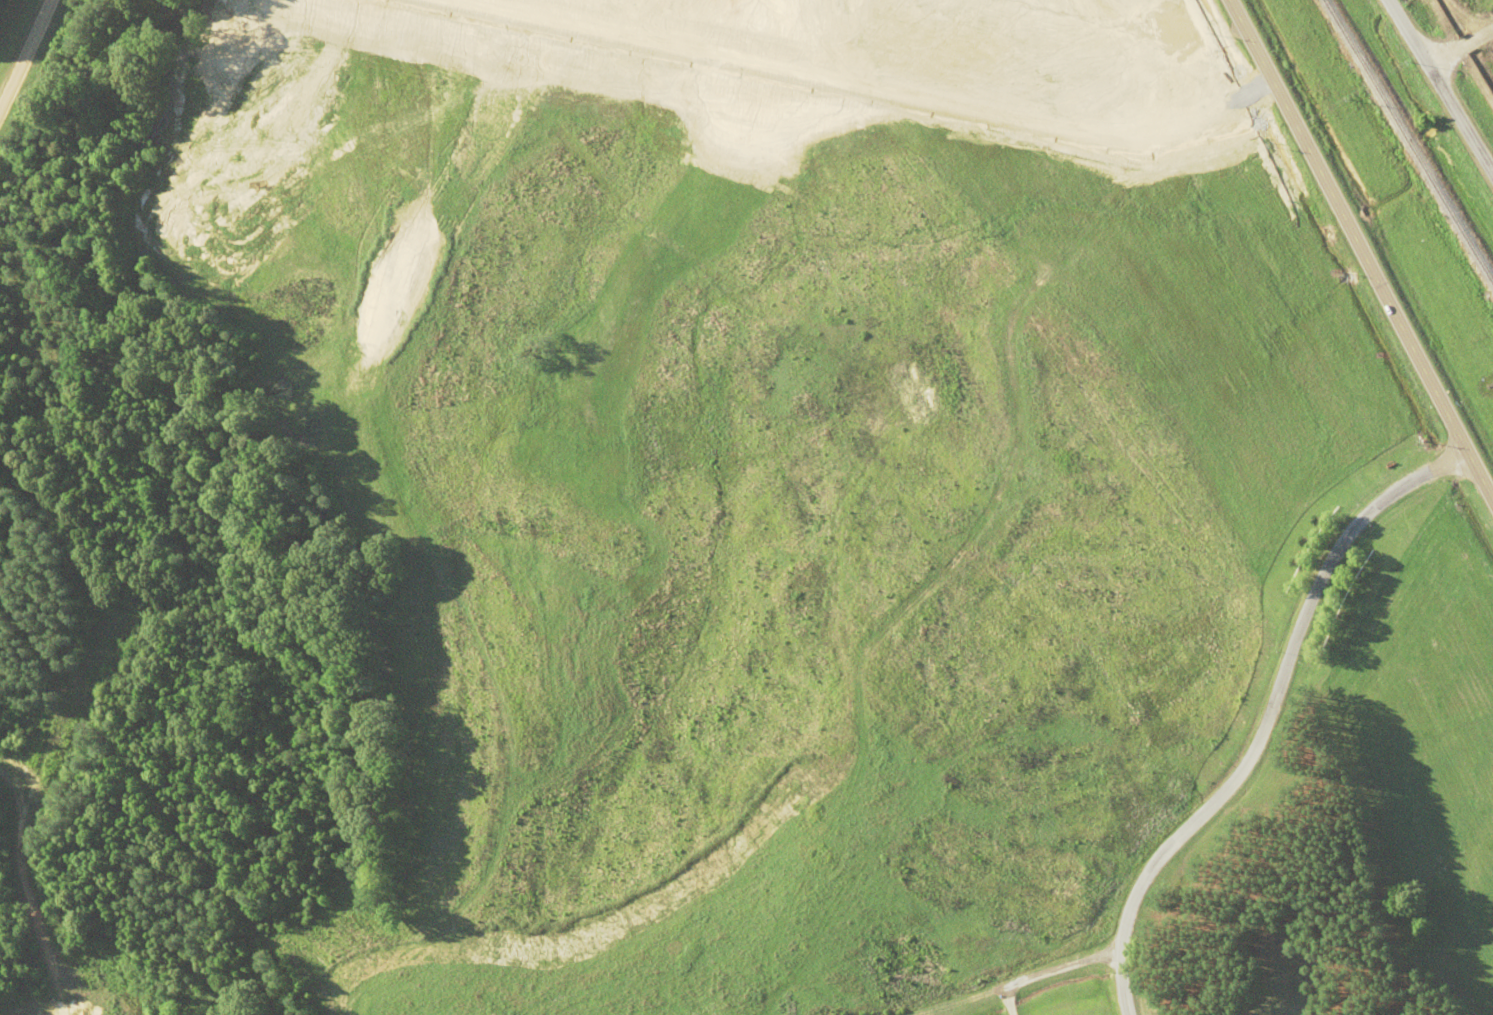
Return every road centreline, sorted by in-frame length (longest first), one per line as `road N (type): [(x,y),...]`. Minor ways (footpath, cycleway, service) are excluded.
road 1 (residential): [(1273,88),(1183,135),(1135,140),(492,0)]
road 2 (residential): [(1471,459),(1384,493),(1319,572),(1244,773),(1129,900),(1111,954),(1126,1014)]
road 3 (primary): [(1492,503),(1226,0)]
road 4 (residential): [(1492,179),(1425,66)]

